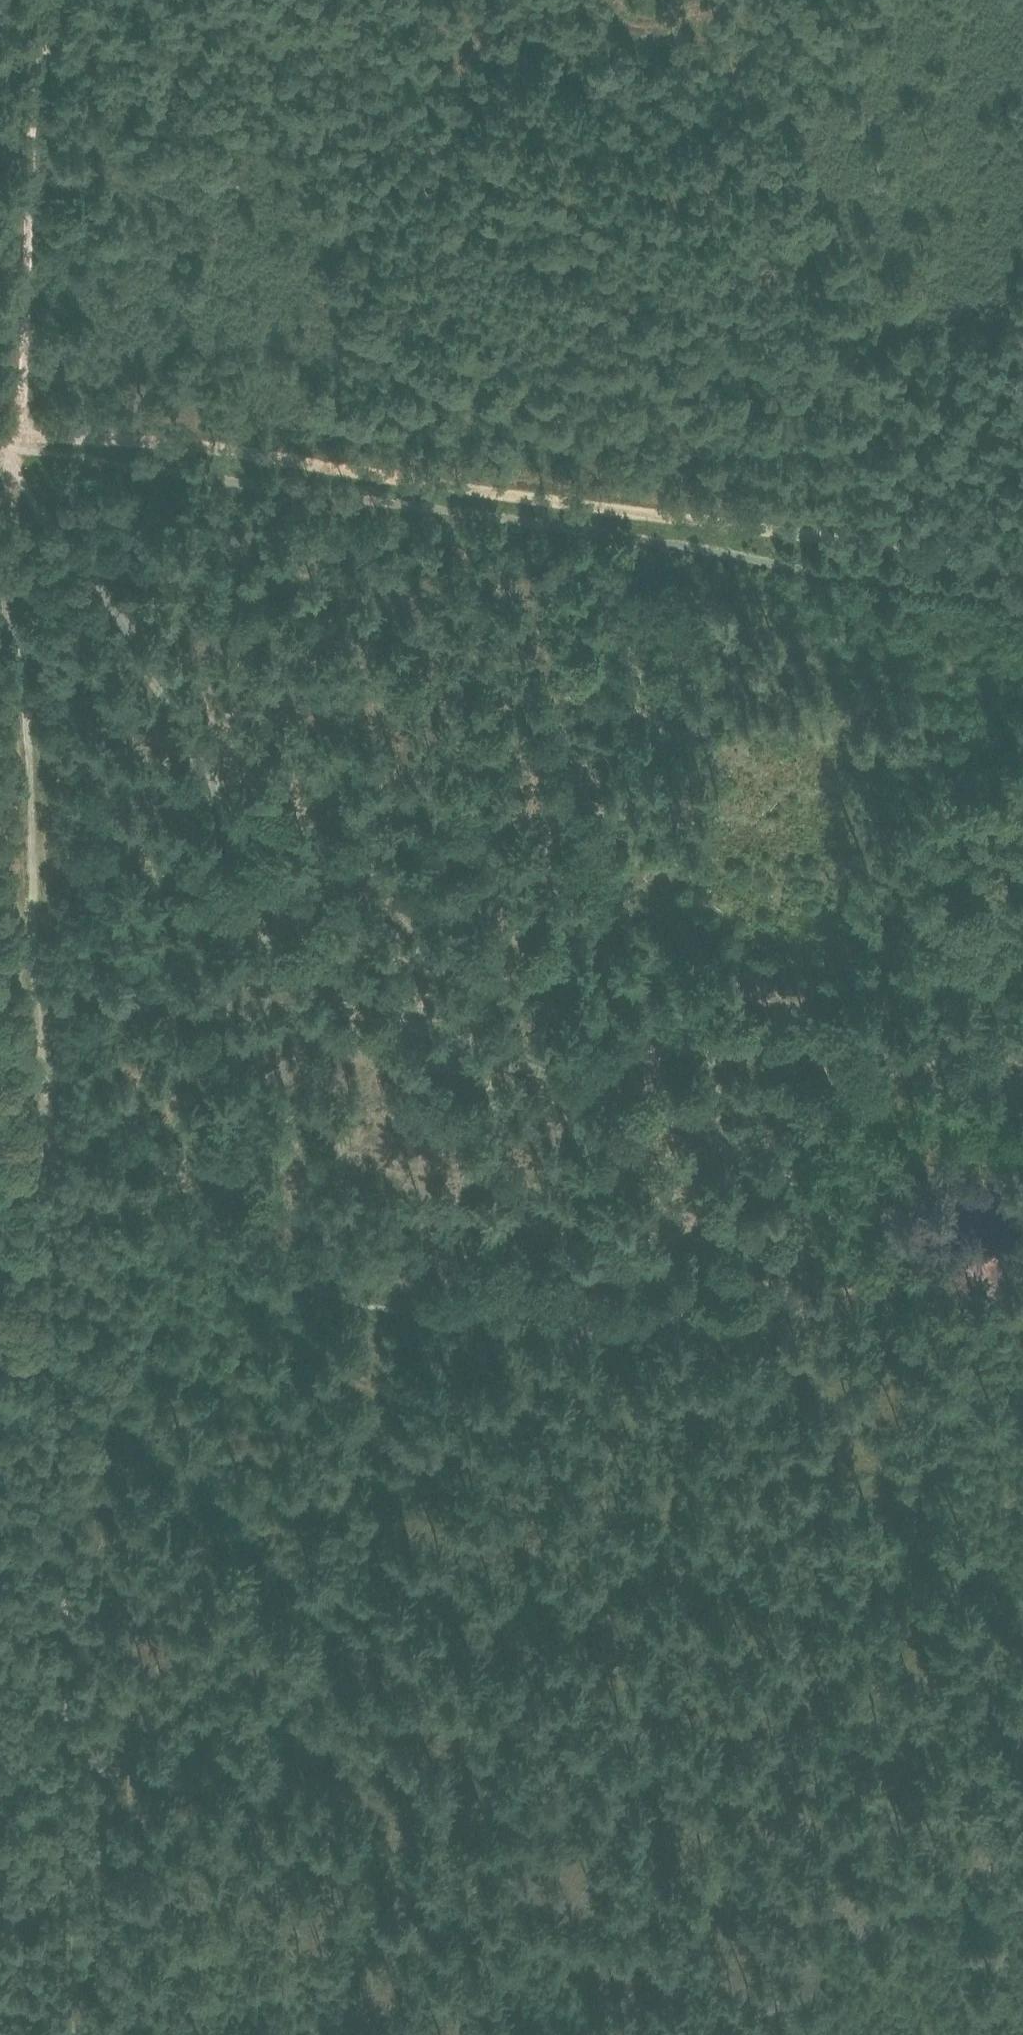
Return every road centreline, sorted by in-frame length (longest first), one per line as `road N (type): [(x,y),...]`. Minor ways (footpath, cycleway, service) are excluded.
road 1 (track): [(19,437),(1022,567)]
road 2 (track): [(38,1195),(19,437)]
road 3 (track): [(19,437),(26,145),(50,0)]

